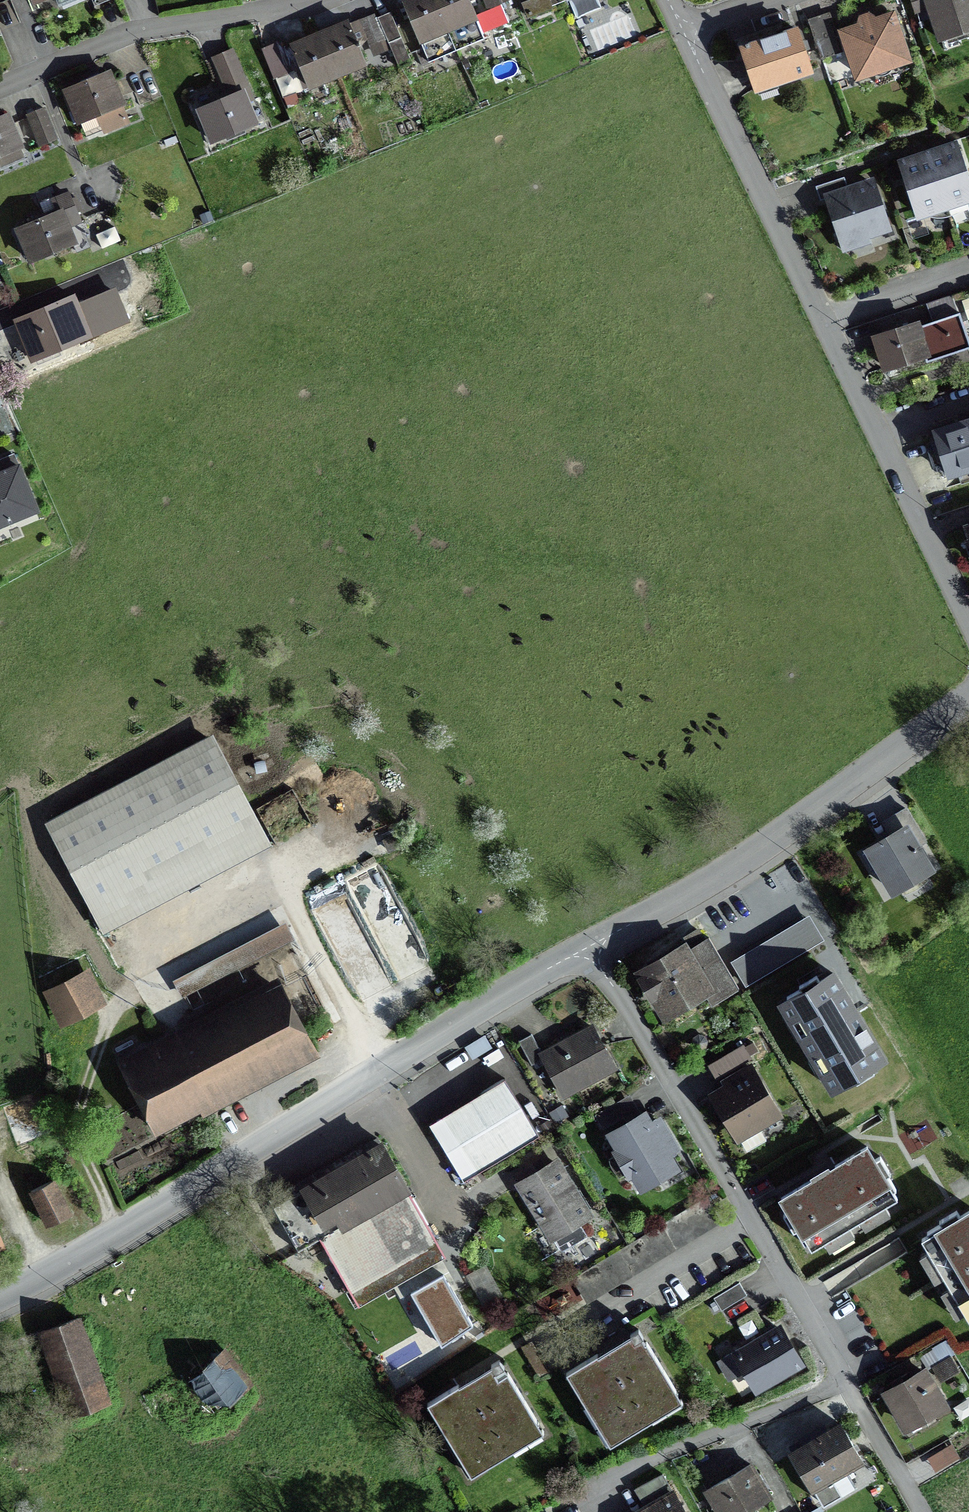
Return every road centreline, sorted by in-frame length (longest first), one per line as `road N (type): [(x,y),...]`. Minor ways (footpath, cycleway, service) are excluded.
road 1 (residential): [(0,1294),(160,1210),(412,1049),(589,949)]
road 2 (residential): [(589,949),(847,1381)]
road 3 (residential): [(589,949),(744,859),(968,699)]
road 4 (residential): [(0,85),(153,27),(282,12),(321,0)]
road 5 (residential): [(681,29),(821,318)]
road 6 (residential): [(847,1381),(576,1490)]
road 7 (residential): [(874,434),(968,621)]
road 8 (residential): [(821,318),(968,271)]
road 9 (residential): [(847,1381),(921,1511)]
road 10 (residential): [(821,318),(874,434)]

